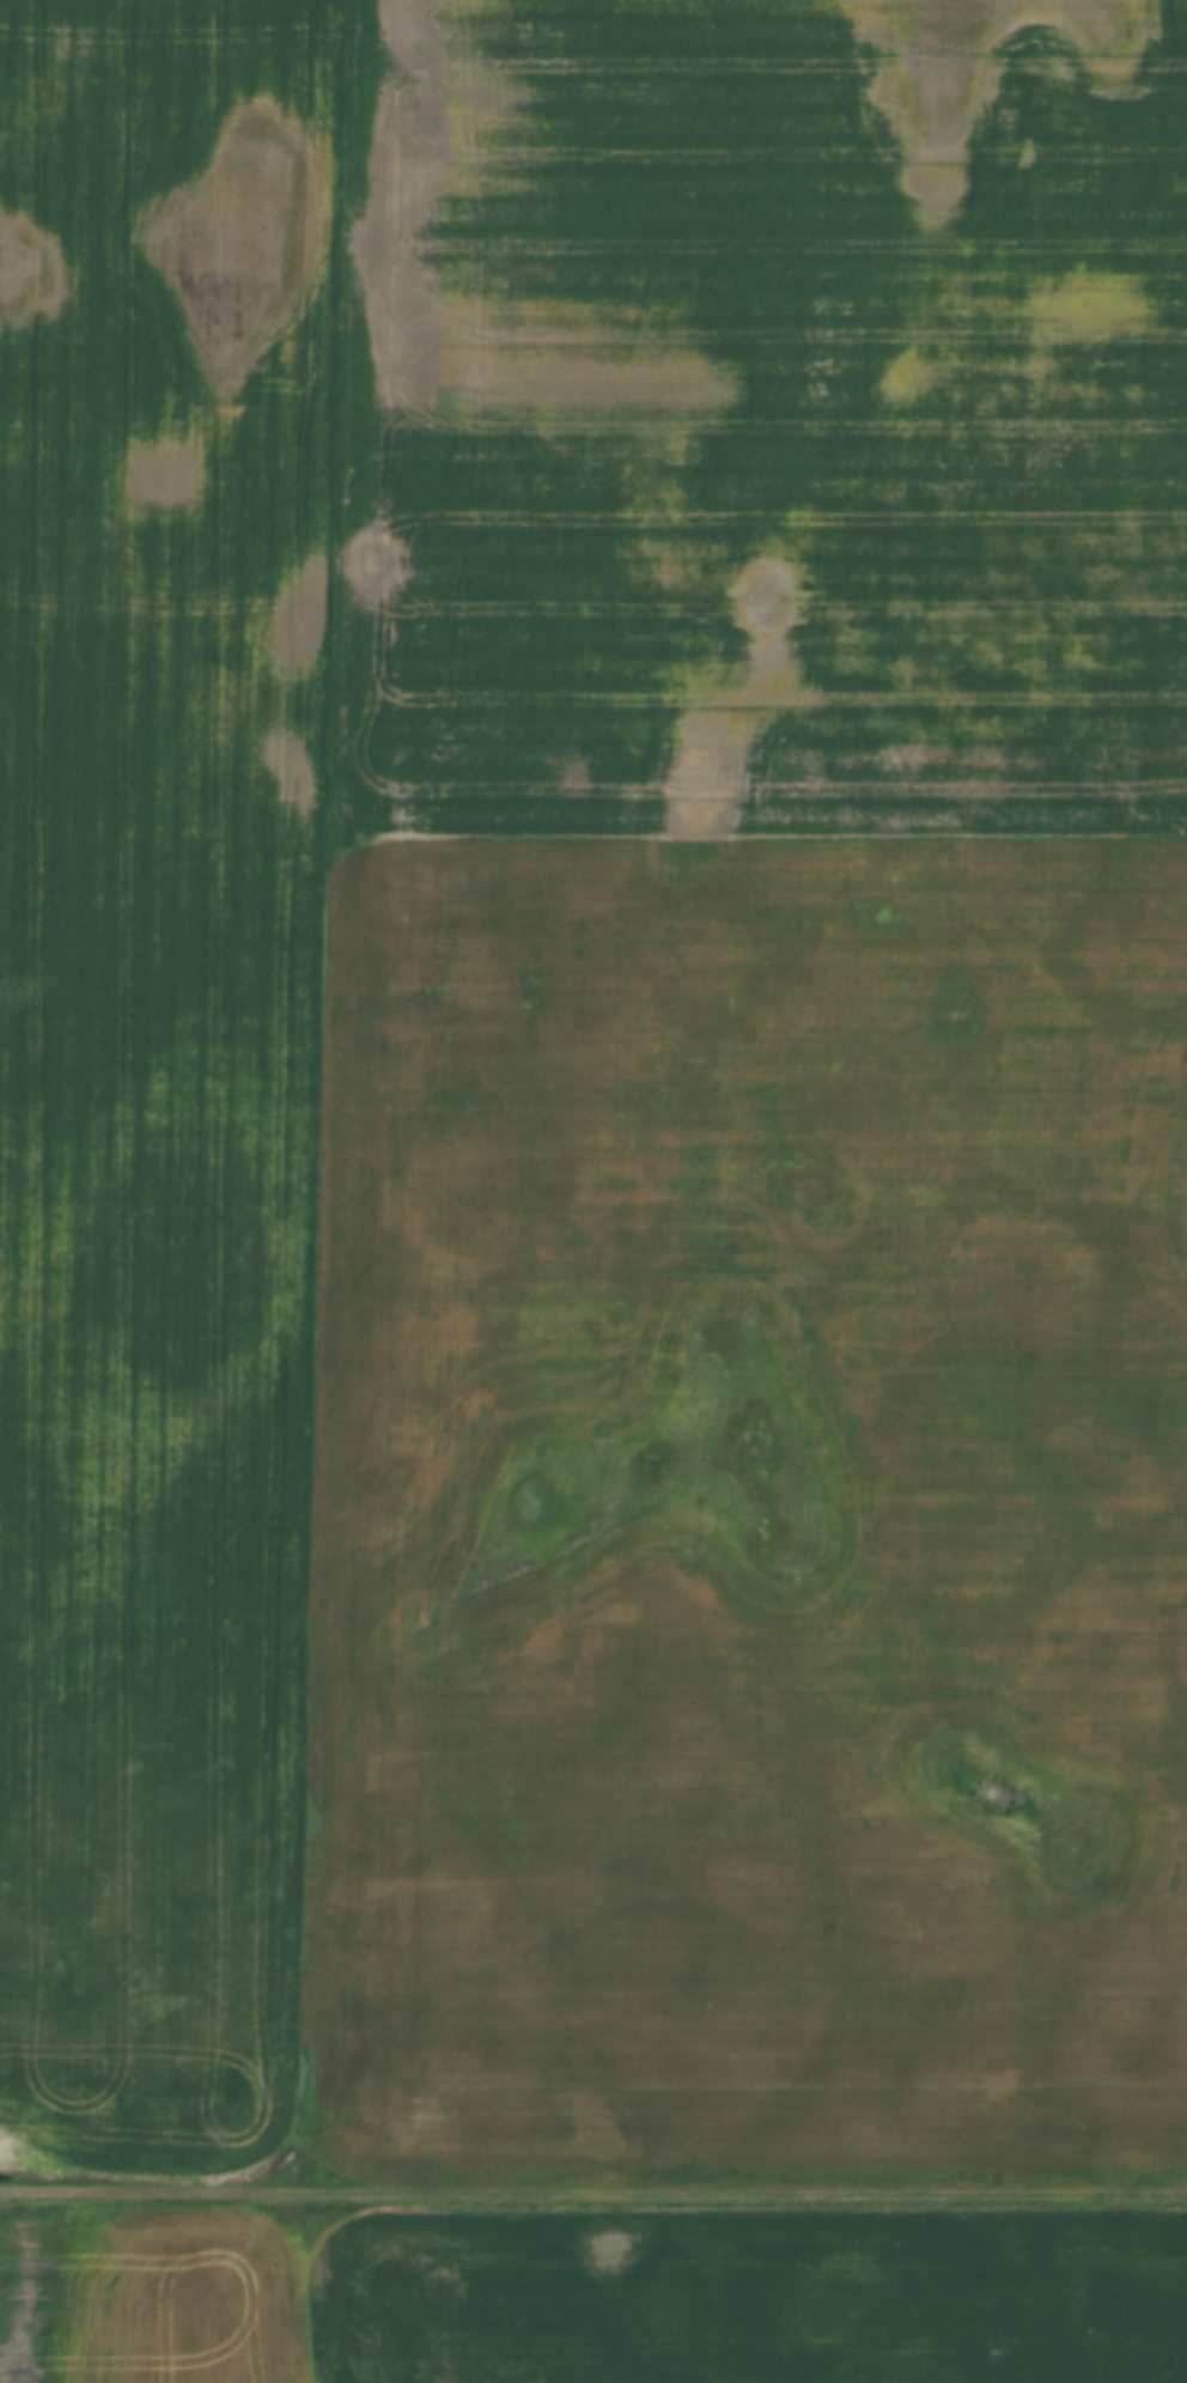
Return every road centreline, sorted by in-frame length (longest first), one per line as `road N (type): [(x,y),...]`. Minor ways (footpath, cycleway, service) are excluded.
road 1 (track): [(0,2197),(1186,2203)]

